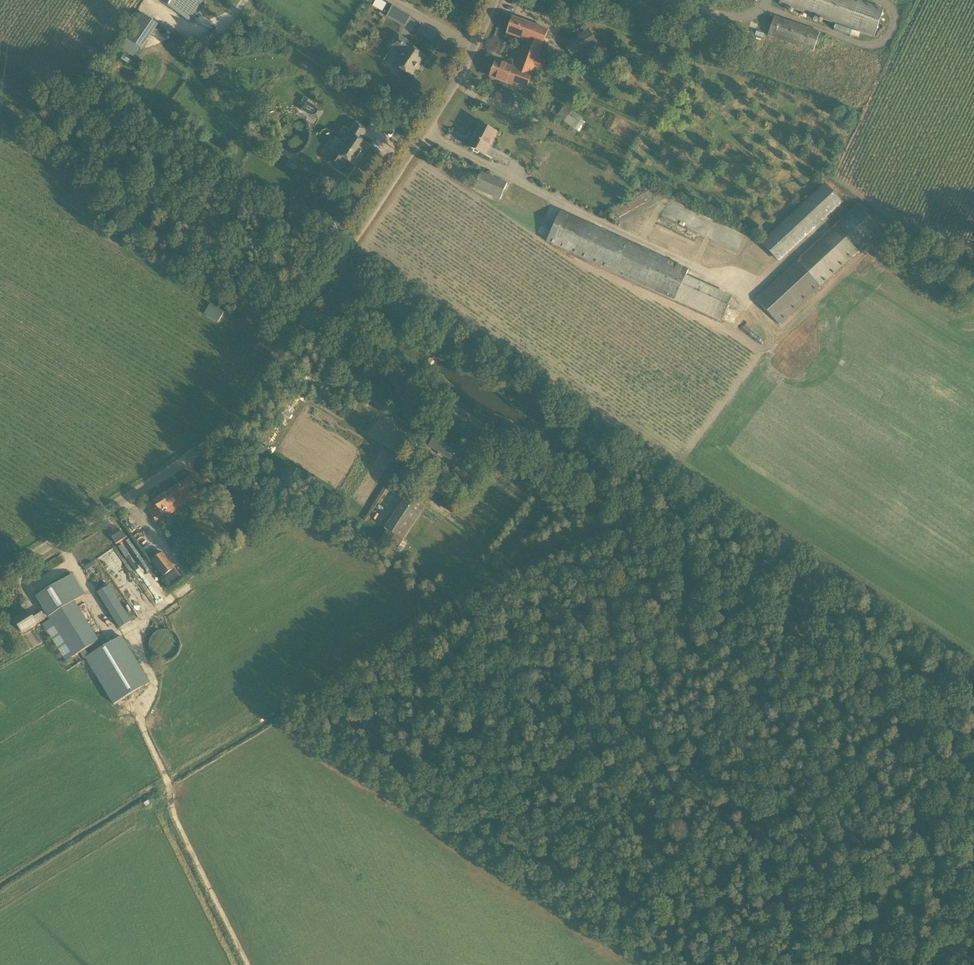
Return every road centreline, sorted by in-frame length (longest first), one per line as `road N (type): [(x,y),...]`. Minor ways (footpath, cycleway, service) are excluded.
road 1 (track): [(81,92),(334,269),(973,690)]
road 2 (track): [(306,309),(973,749)]
road 3 (unclassified): [(0,576),(166,474),(238,409),(426,134),(493,0)]
road 4 (track): [(306,309),(0,103)]
road 5 (track): [(130,631),(154,684),(141,720),(175,814),(247,964)]

